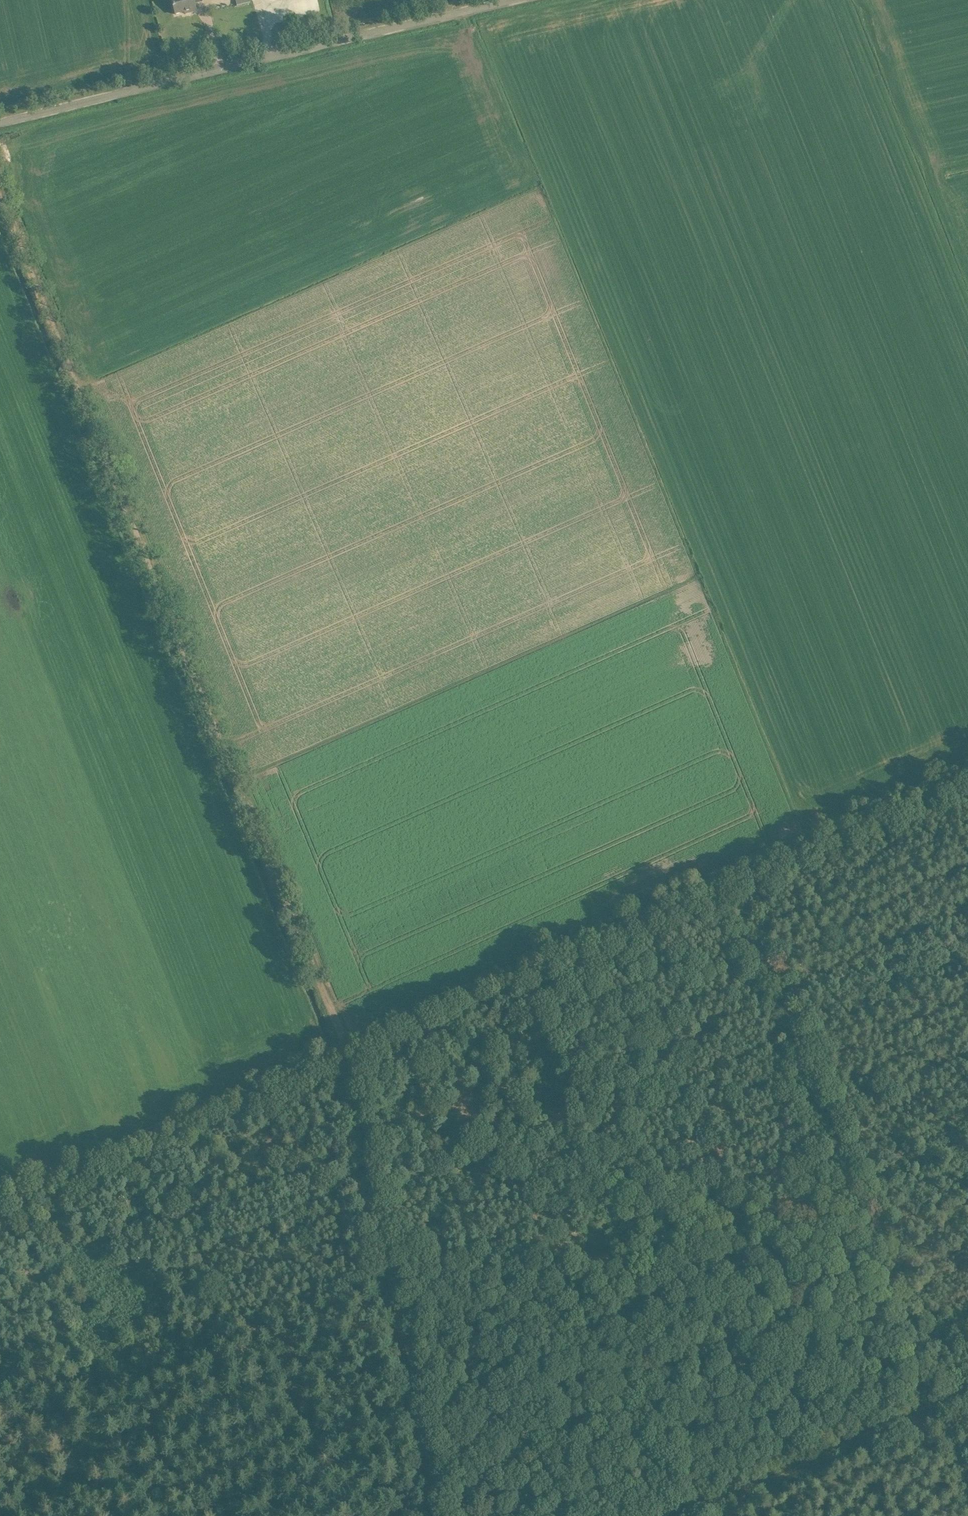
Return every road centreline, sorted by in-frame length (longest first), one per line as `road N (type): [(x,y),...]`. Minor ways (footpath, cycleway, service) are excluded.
road 1 (track): [(0,196),(350,1048)]
road 2 (track): [(727,881),(930,1409)]
road 3 (track): [(537,966),(689,1510)]
road 4 (unclassified): [(0,123),(521,0)]
road 5 (track): [(18,1195),(328,1058)]
road 6 (track): [(18,1195),(115,1515)]
road 7 (track): [(354,1068),(403,1328)]
road 8 (track): [(727,881),(967,771)]
road 9 (track): [(689,1510),(930,1409)]
road 10 (track): [(537,966),(727,881)]
road 11 (track): [(350,1048),(537,966)]

